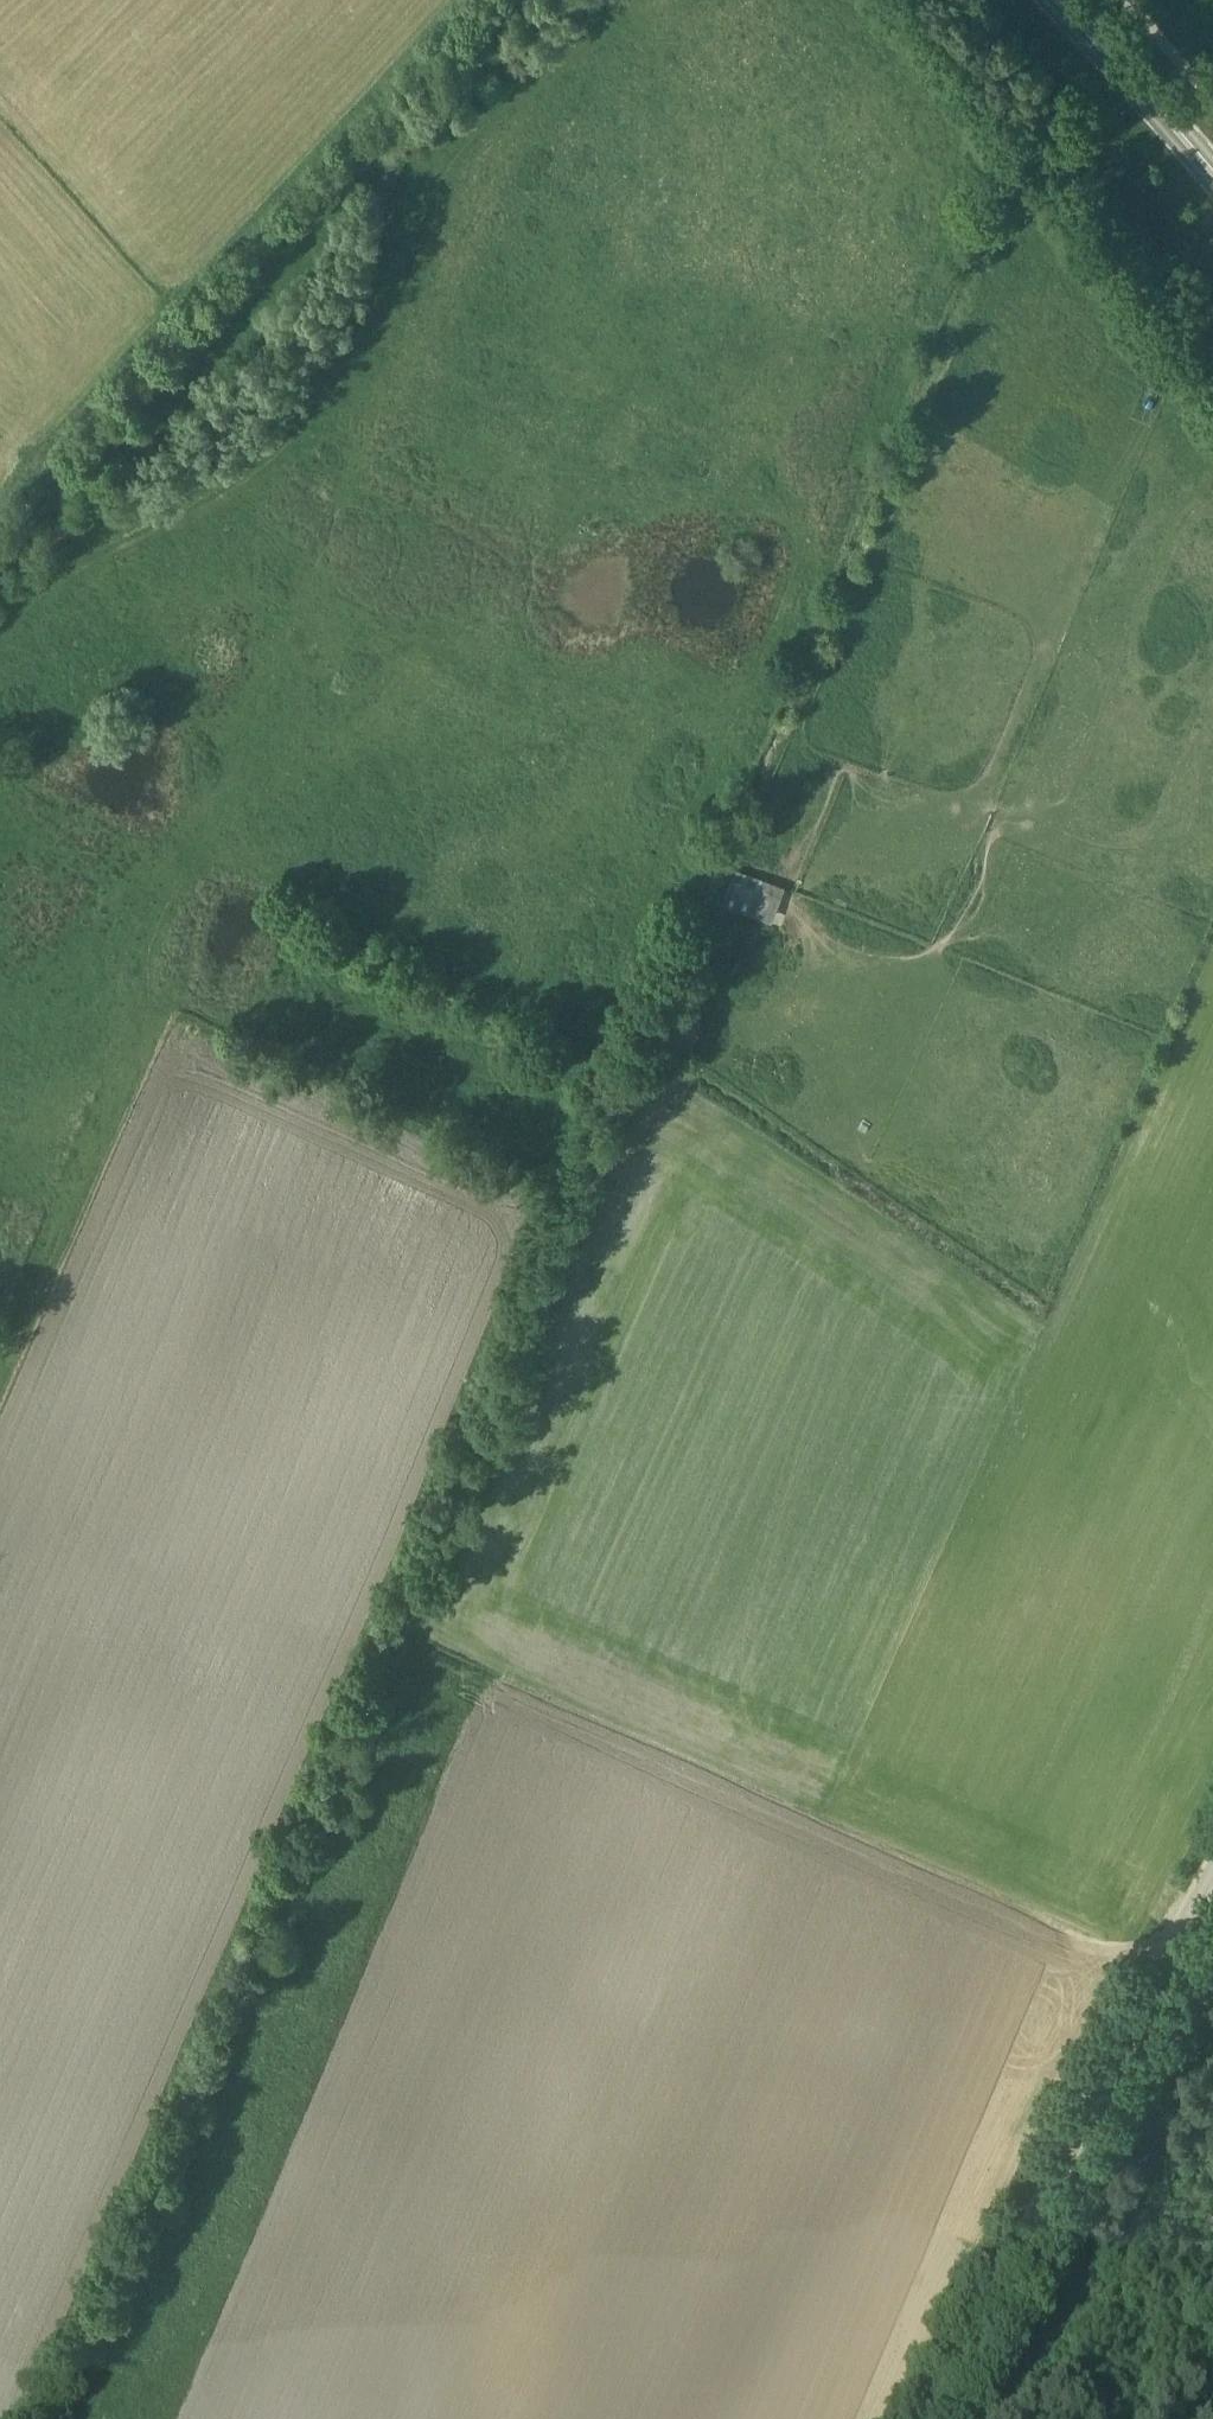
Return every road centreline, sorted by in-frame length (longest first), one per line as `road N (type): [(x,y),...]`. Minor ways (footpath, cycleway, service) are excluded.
road 1 (unclassified): [(913,2418),(1212,1845)]
road 2 (secondary): [(1180,132),(1057,0)]

